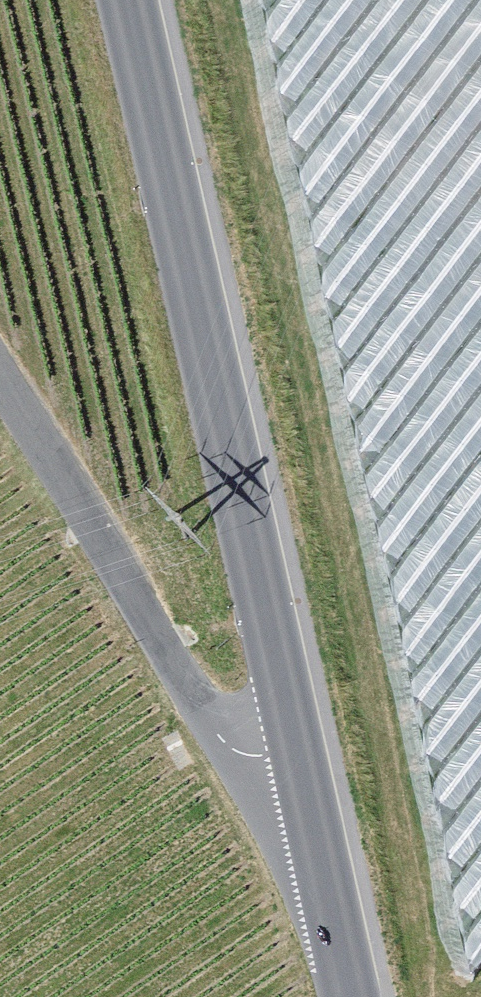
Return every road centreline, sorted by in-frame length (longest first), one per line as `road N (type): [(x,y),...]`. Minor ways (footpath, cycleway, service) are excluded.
road 1 (tertiary): [(335,913),(131,0)]
road 2 (unclassified): [(0,378),(245,758),(335,913)]

